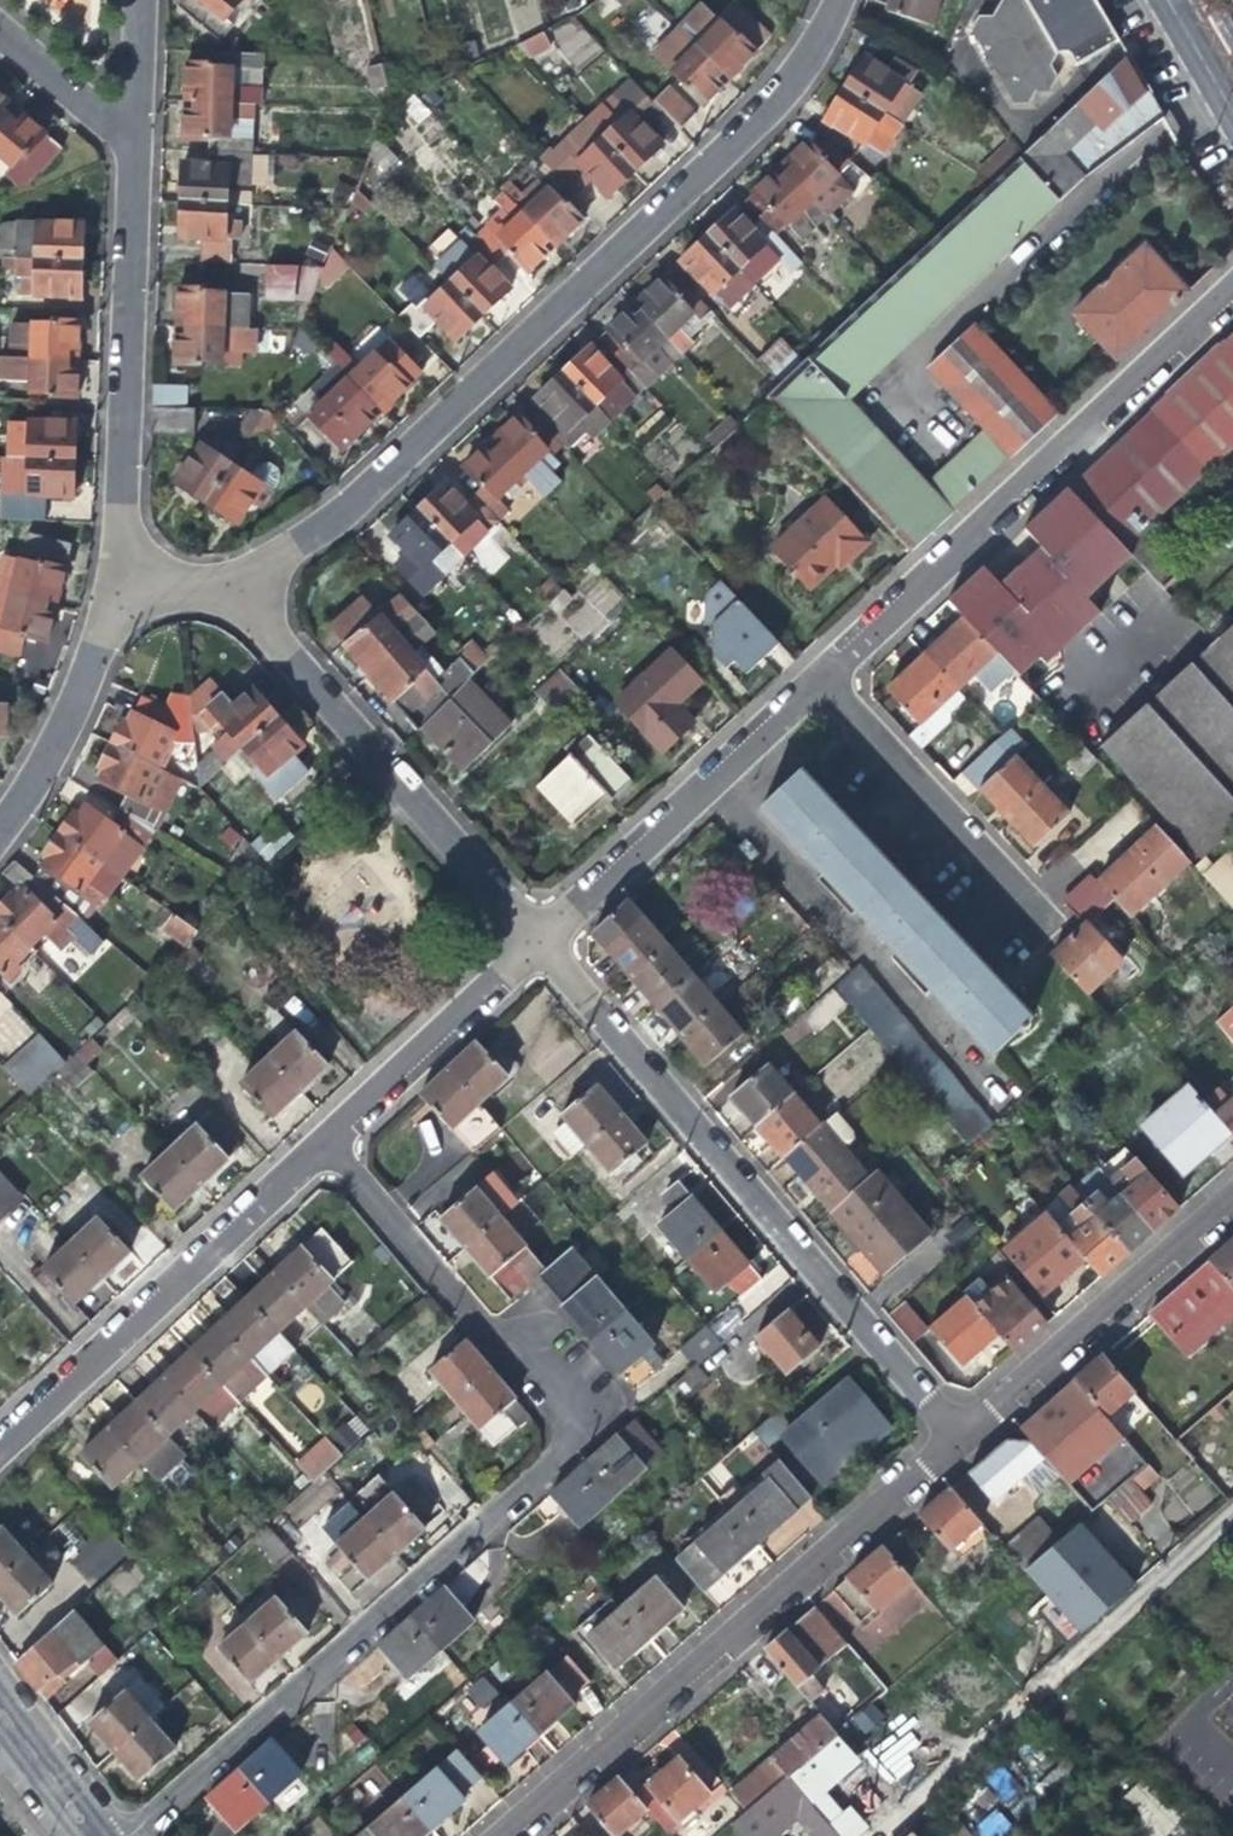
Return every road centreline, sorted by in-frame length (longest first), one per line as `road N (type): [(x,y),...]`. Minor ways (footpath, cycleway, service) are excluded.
road 1 (residential): [(323,1141),(578,1441),(123,1835)]
road 2 (residential): [(835,0),(809,56),(763,116),(319,521),(228,575)]
road 3 (residential): [(959,1439),(534,942)]
road 4 (residential): [(500,1835),(959,1439)]
road 5 (residential): [(813,679),(1232,281)]
road 6 (unclassified): [(877,1835),(1232,1512)]
road 7 (residential): [(534,942),(244,610),(228,575)]
road 8 (residential): [(127,135),(116,602)]
road 9 (residential): [(0,1447),(323,1141)]
road 10 (residential): [(534,942),(813,679)]
road 11 (residential): [(959,1439),(1232,1199)]
road 12 (residential): [(813,679),(1043,924)]
road 13 (residential): [(323,1141),(534,942)]
road 14 (residential): [(116,602),(85,640),(46,747),(0,808)]
road 15 (residential): [(0,27),(127,135)]
road 16 (residential): [(90,1835),(0,1714)]
road 17 (secondary): [(1159,0),(1232,125)]
road 18 (residential): [(127,135),(132,0)]

